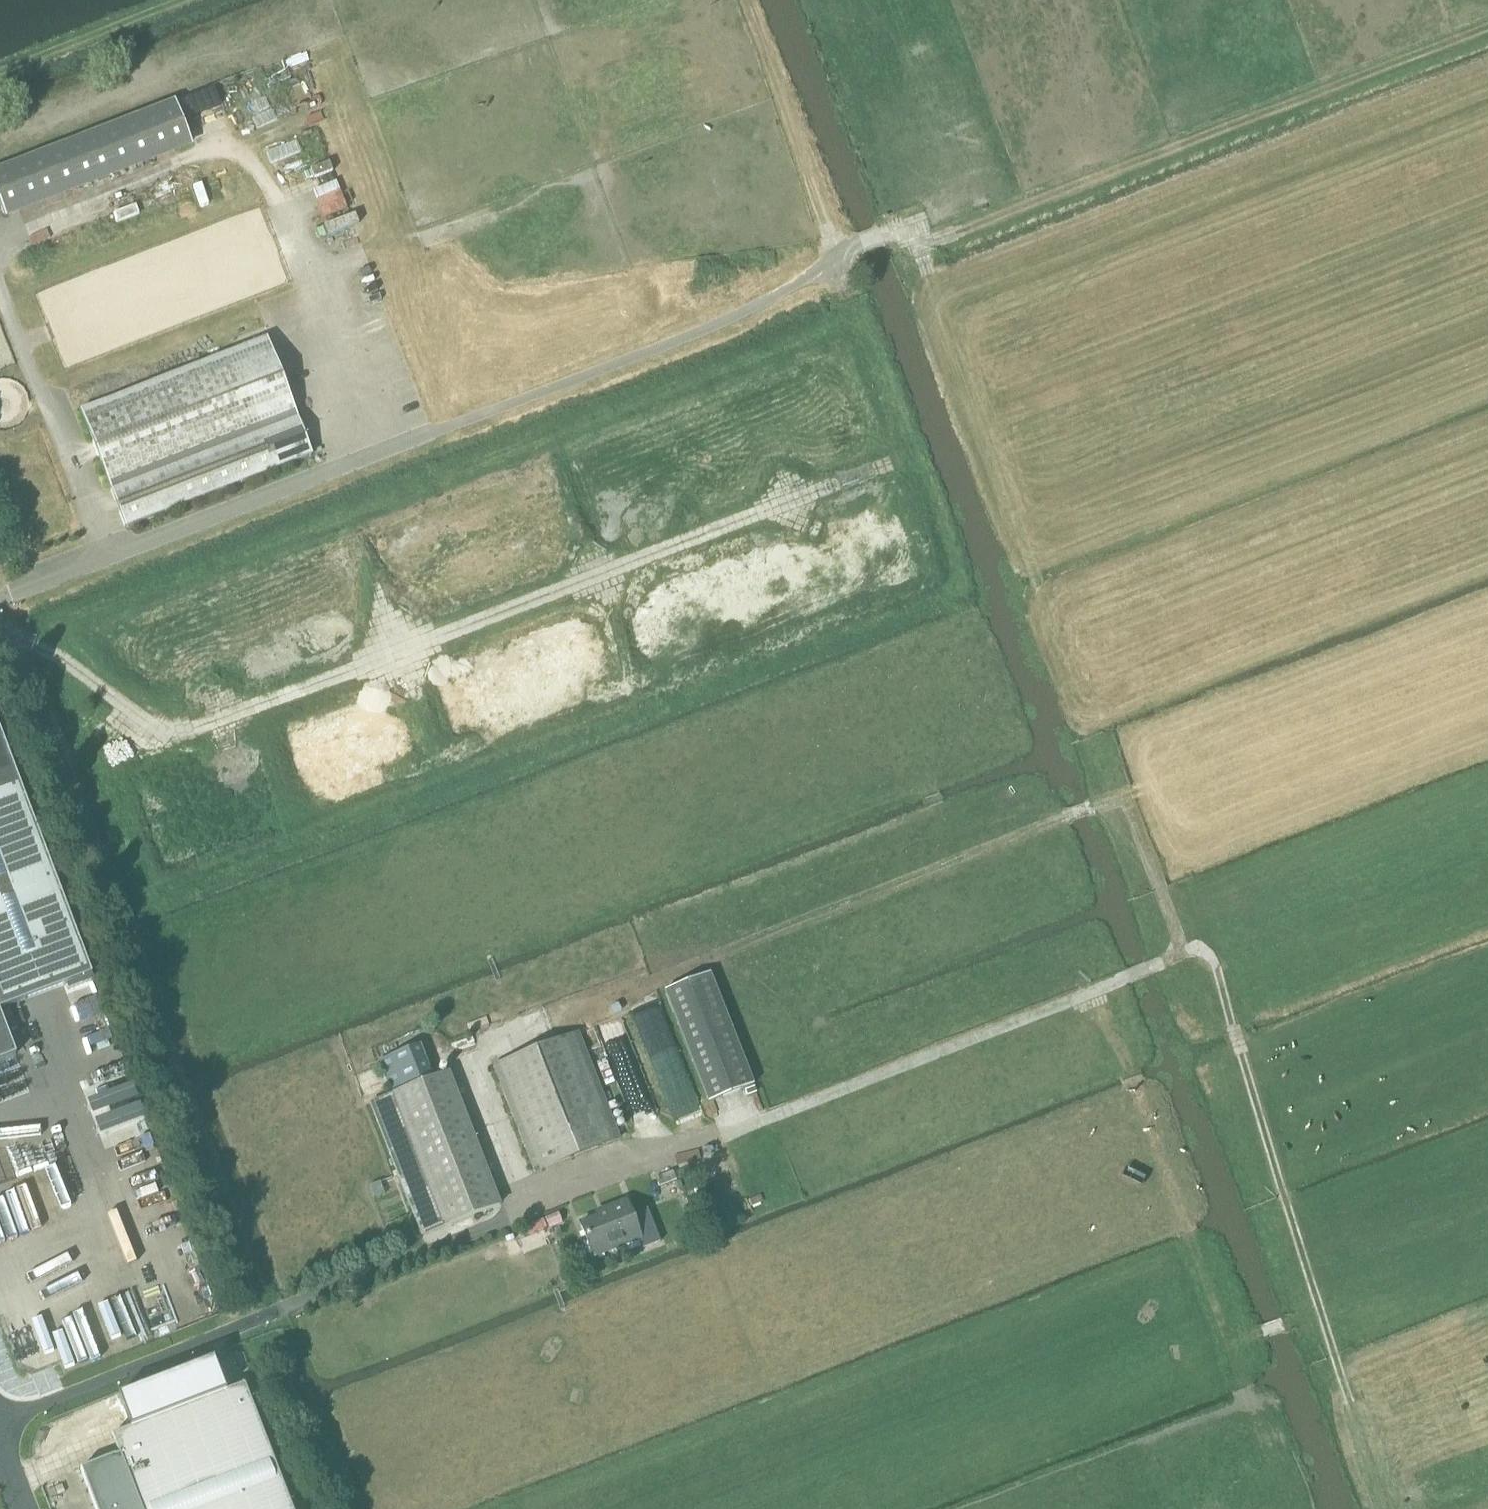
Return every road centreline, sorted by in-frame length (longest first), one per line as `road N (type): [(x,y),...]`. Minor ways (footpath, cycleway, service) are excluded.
road 1 (track): [(682,1157),(1192,948),(1221,961),(1352,1396)]
road 2 (track): [(921,245),(1487,27)]
road 3 (track): [(434,435),(729,320),(880,235),(903,232),(921,245),(928,279)]
road 4 (unclassified): [(0,1421),(287,1312)]

